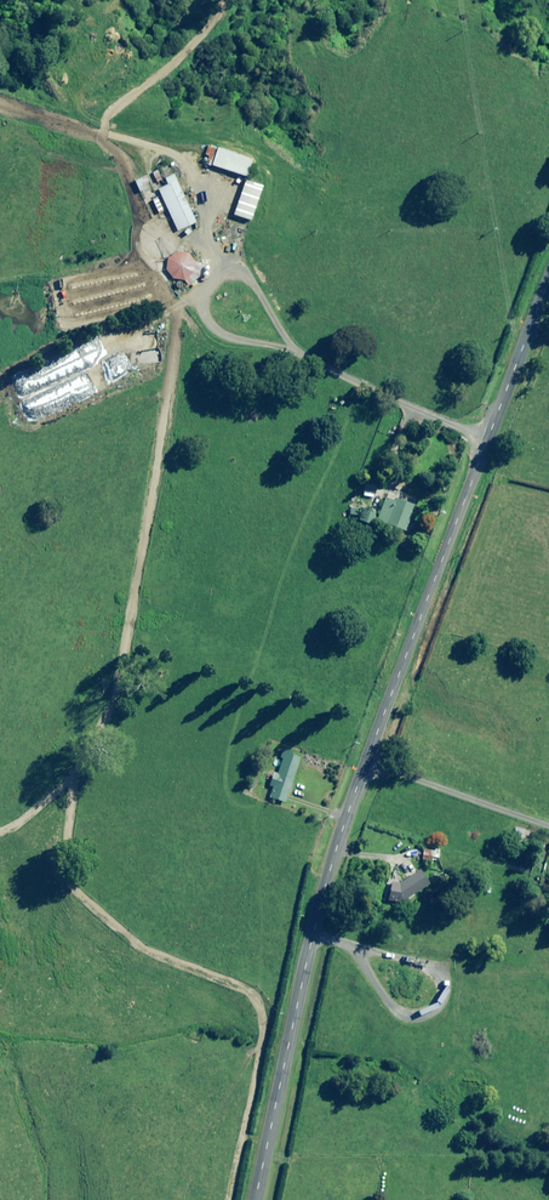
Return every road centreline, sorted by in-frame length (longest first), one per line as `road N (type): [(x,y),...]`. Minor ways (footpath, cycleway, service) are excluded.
road 1 (unclassified): [(548,286),(365,763),(316,925),(255,1199)]
road 2 (track): [(489,441),(387,402),(298,352),(205,216),(183,155),(0,103)]
road 3 (track): [(548,825),(365,763)]

